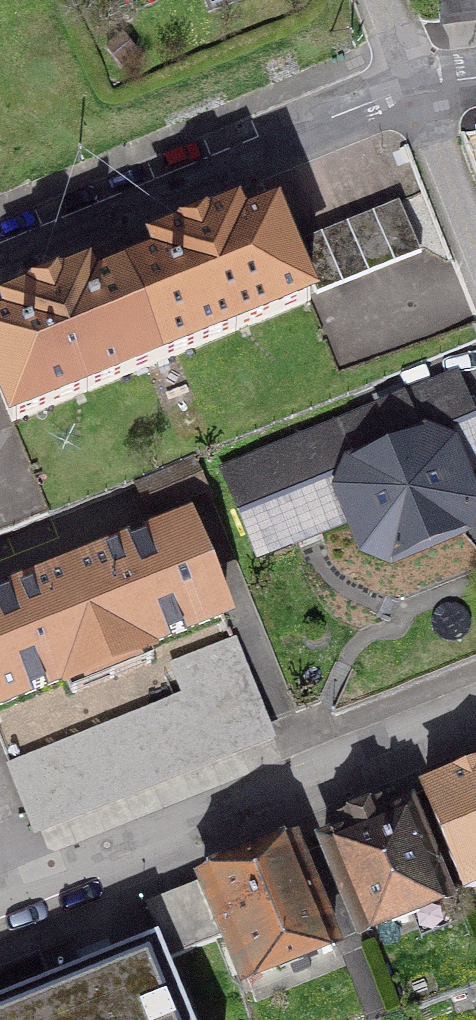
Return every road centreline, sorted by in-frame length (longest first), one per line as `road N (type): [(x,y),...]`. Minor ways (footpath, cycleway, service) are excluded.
road 1 (residential): [(0,904),(475,717)]
road 2 (residential): [(0,262),(426,96)]
road 3 (residential): [(426,96),(475,232)]

